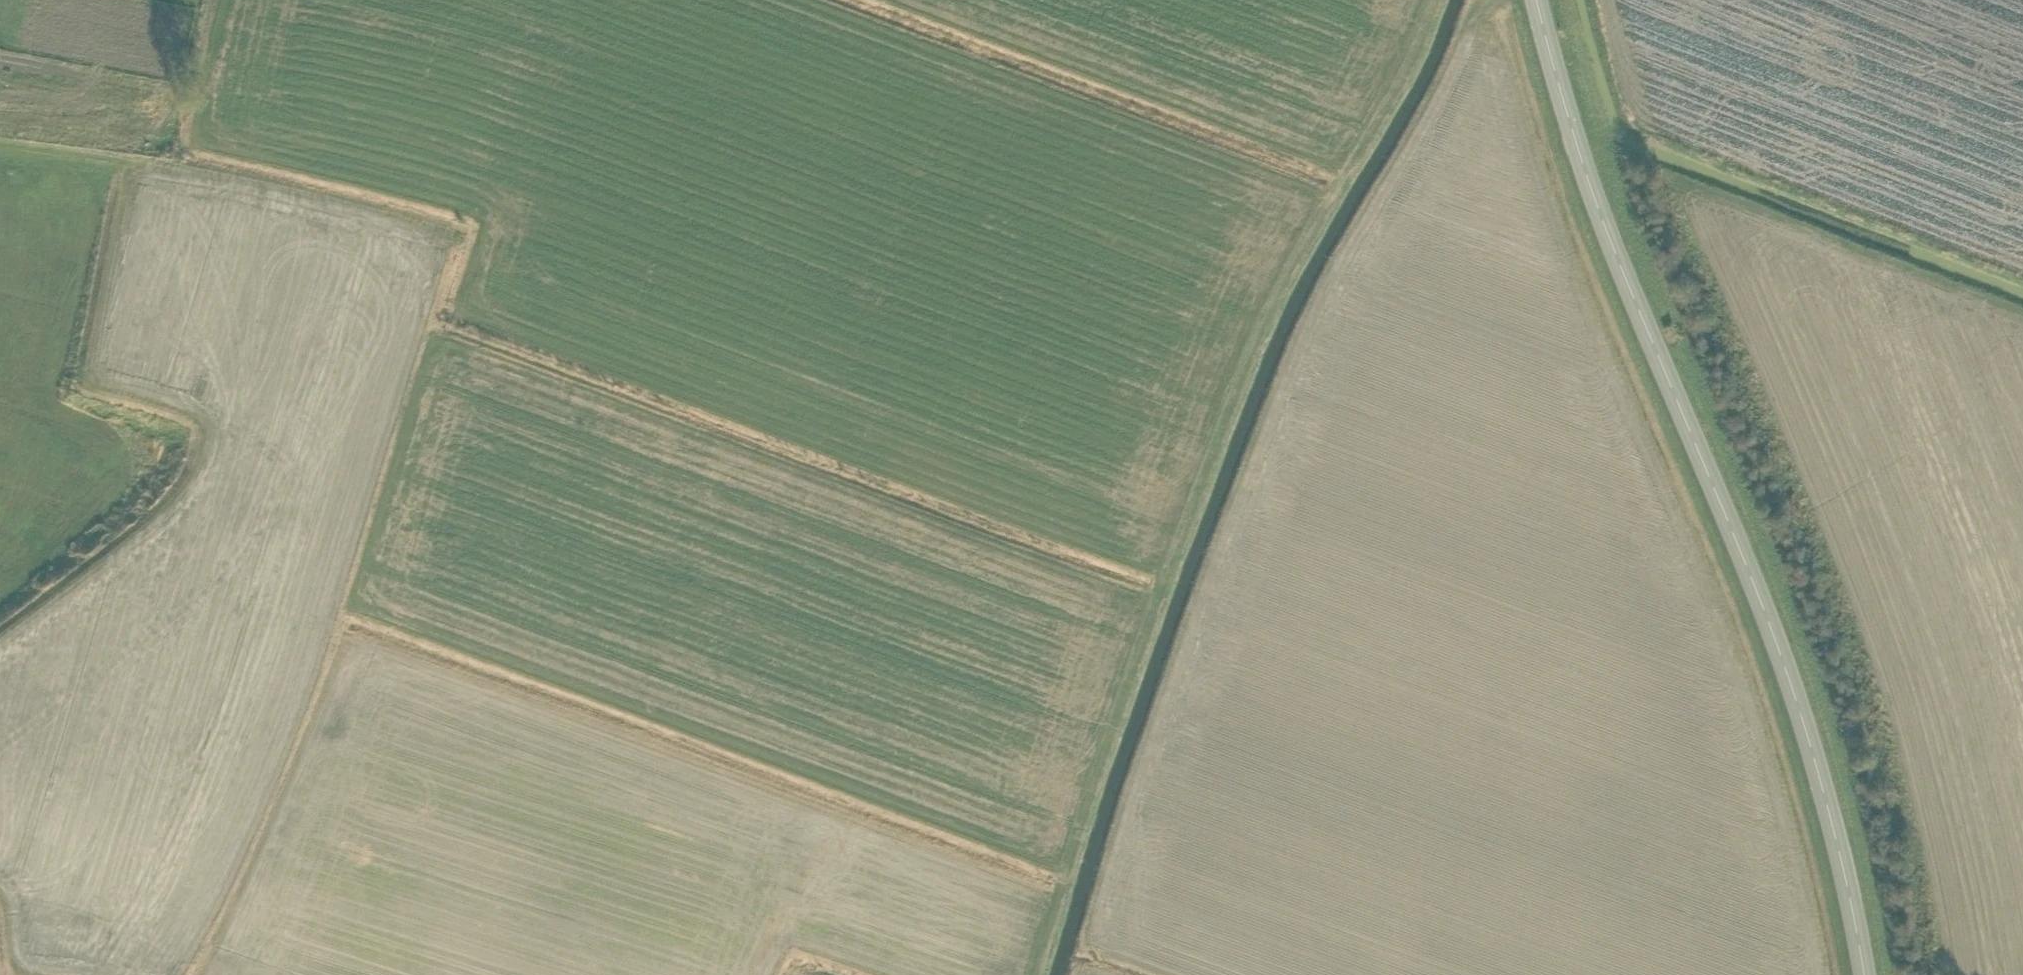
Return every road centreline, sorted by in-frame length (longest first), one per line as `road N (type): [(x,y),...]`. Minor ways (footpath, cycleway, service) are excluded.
road 1 (secondary): [(1864,974),(1834,833),(1785,667),(1596,201),(1536,0)]

